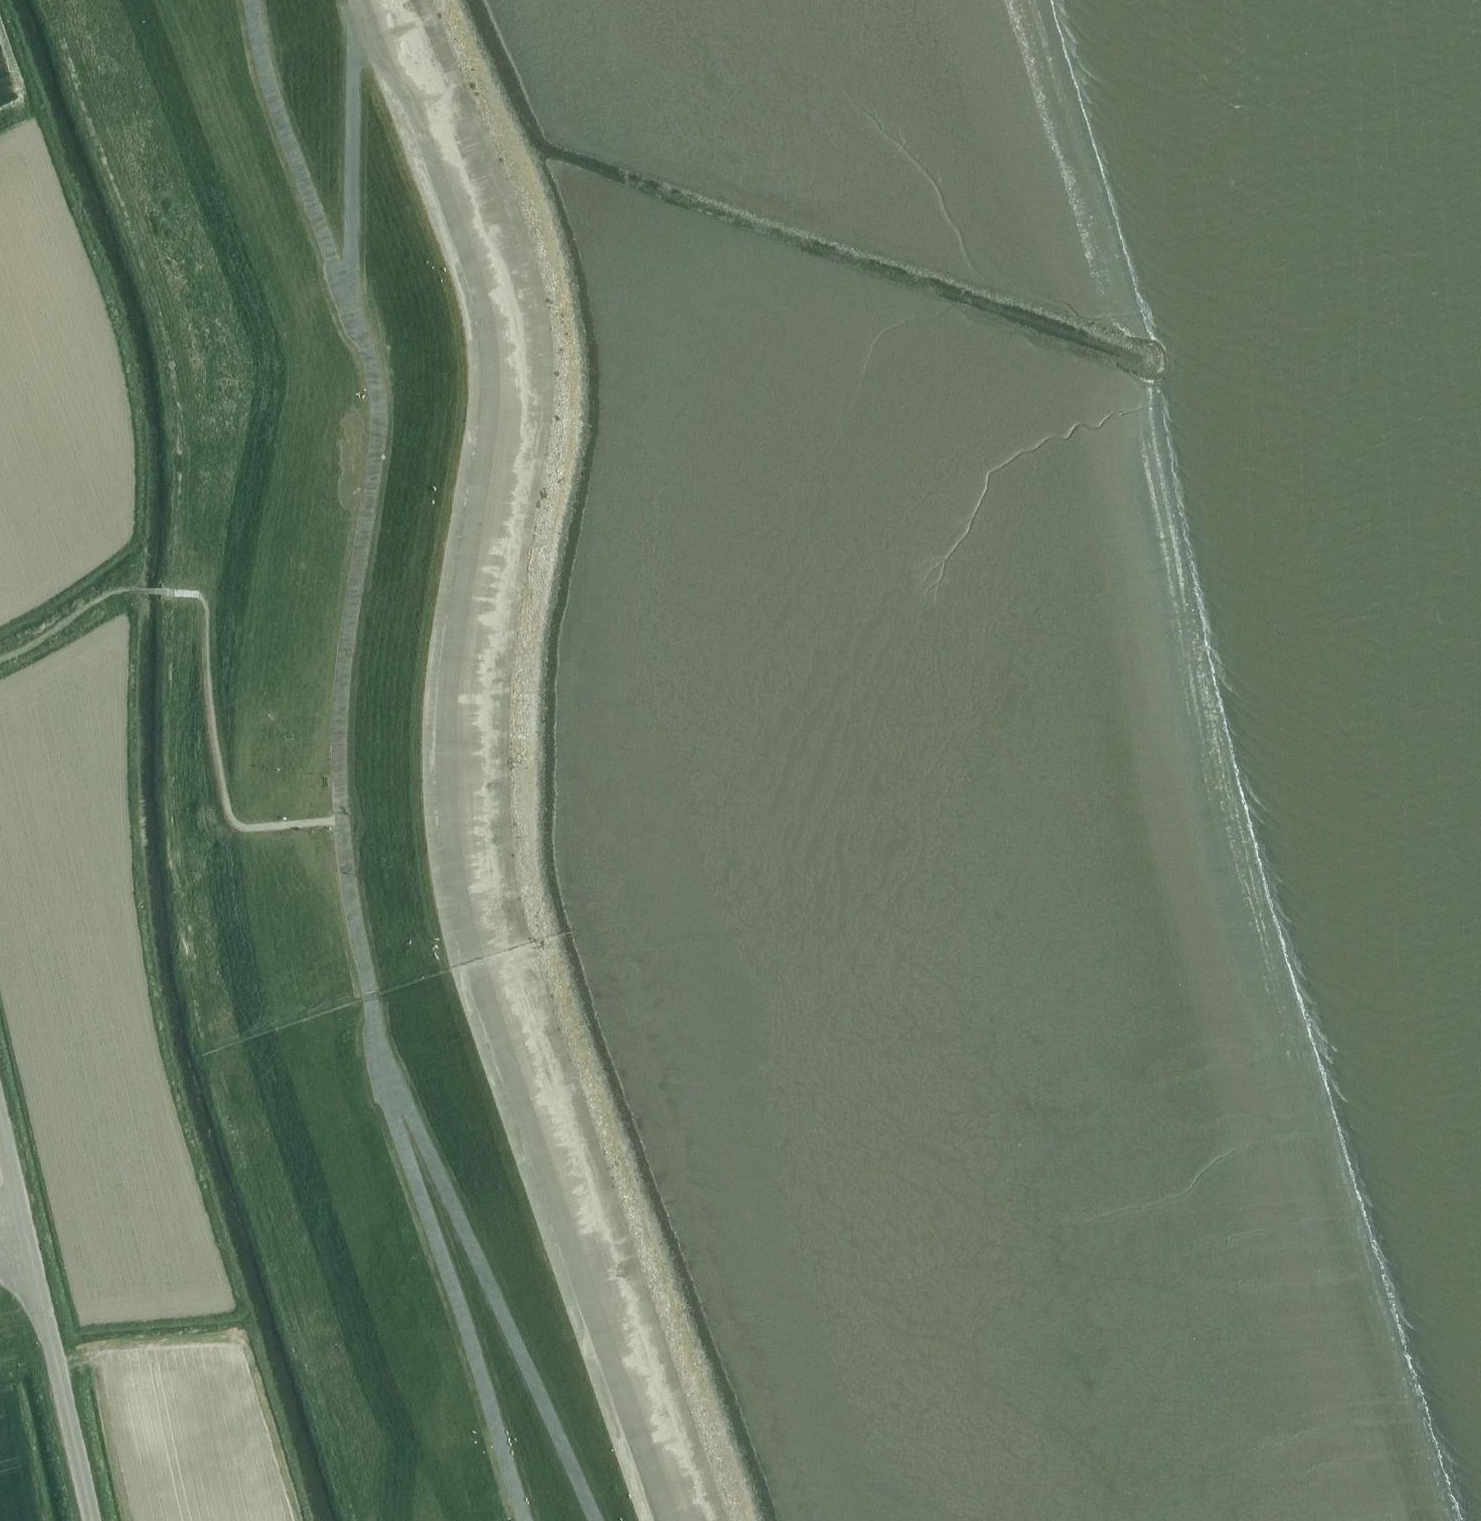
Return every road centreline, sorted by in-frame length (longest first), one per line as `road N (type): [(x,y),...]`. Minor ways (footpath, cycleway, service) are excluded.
road 1 (unclassified): [(29,1248),(92,1520)]

